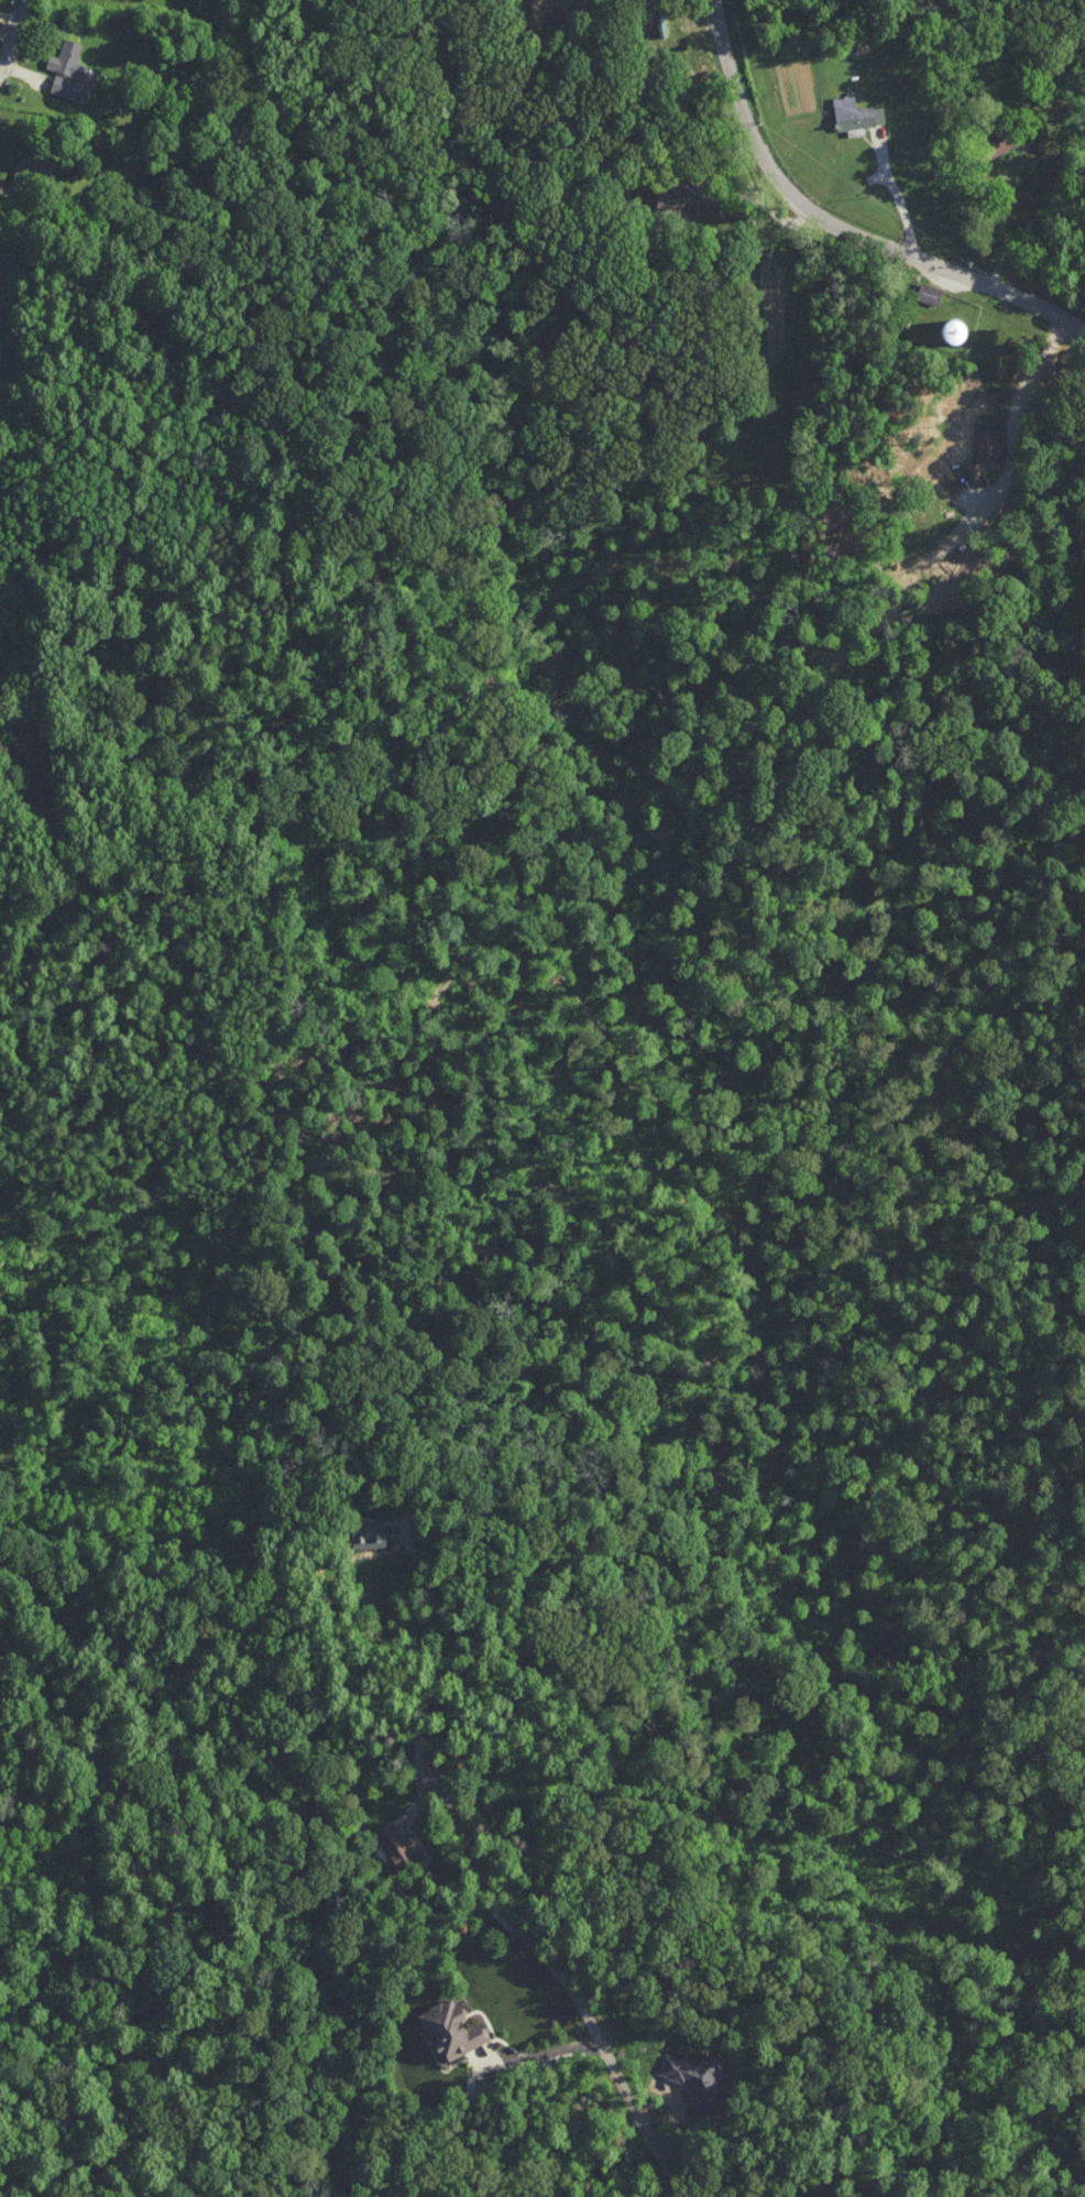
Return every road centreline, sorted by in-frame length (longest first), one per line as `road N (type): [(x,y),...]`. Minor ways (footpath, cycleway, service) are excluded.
road 1 (residential): [(675,2196),(620,2084),(529,1970),(421,1761),(417,1701),(436,1633),(434,1581),(407,1539)]
road 2 (tertiary): [(1084,328),(988,280),(810,214),(768,162),(726,58),(716,0)]

